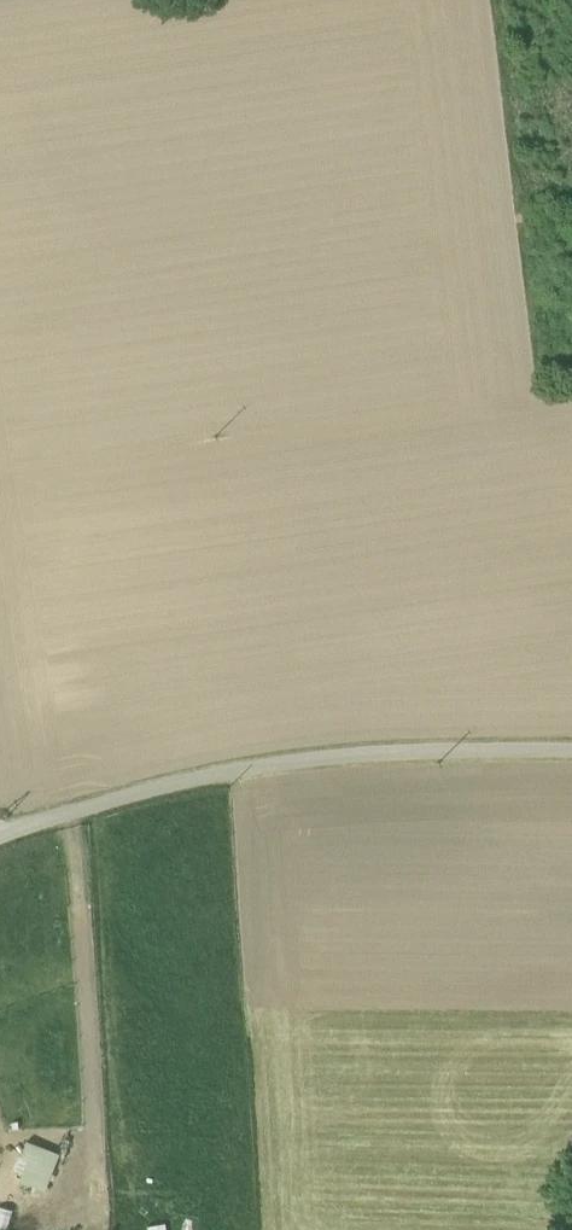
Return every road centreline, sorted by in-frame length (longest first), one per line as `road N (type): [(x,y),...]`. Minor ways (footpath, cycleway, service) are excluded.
road 1 (residential): [(0,836),(39,819),(330,752),(571,747)]

